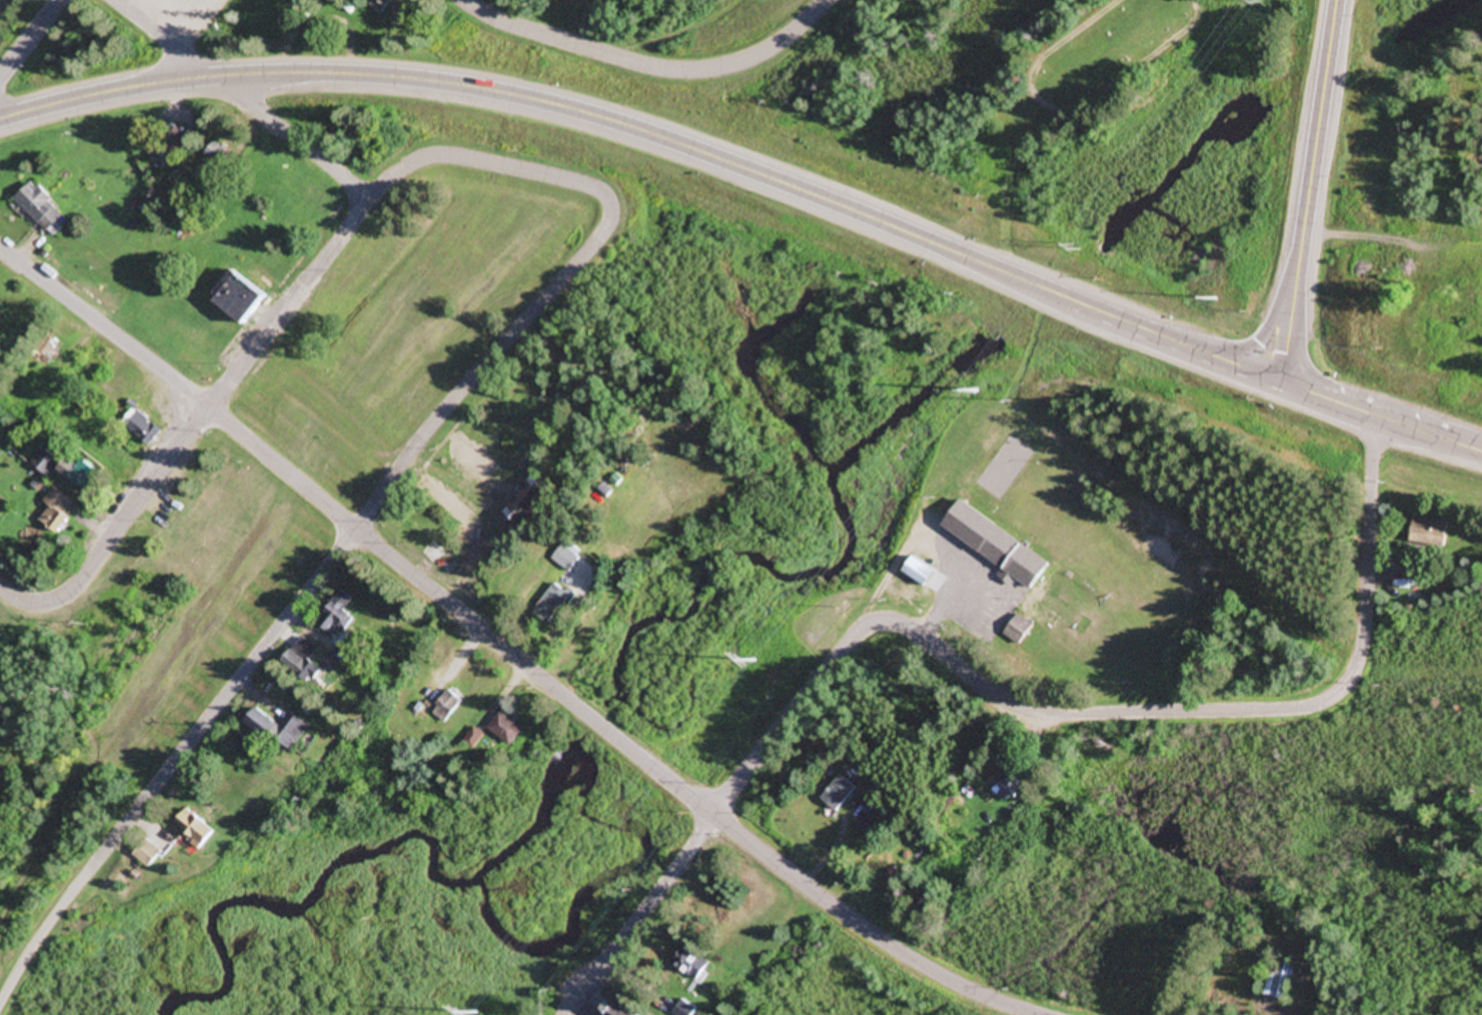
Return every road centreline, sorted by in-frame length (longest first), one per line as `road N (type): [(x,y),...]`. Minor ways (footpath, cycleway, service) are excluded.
road 1 (residential): [(1374,415),(1361,654),(1334,697),(1301,709),(1034,712),(1002,698),(911,627),(880,623),(735,787),(569,1006)]
road 2 (primary): [(0,122),(91,97),(250,75),(374,76),(509,93),(652,133),(1024,282)]
road 3 (tertiary): [(1025,1014),(956,990),(888,950),(209,407)]
road 4 (residential): [(0,1008),(40,941),(348,521)]
road 5 (residential): [(348,521),(607,231),(612,212)]
road 6 (residential): [(463,0),(505,22),(681,71),(757,56),(823,0)]
road 7 (residential): [(447,155),(419,159),(395,175),(209,407)]
road 8 (residential): [(116,0),(375,199)]
road 9 (tertiary): [(209,407),(73,591),(43,606),(0,584)]
road 10 (residential): [(209,407),(0,243)]
road 11 (primary): [(1300,248),(1336,0)]
road 12 (primary): [(1481,447),(1284,384)]
road 13 (primary): [(1300,248),(1266,329),(1249,347),(1170,343)]
road 14 (residential): [(447,155),(594,188),(612,212)]
road 15 (primary): [(1170,343),(1024,282)]
road 16 (primary): [(1284,384),(1300,248)]
road 17 (primary): [(1284,384),(1170,343)]

